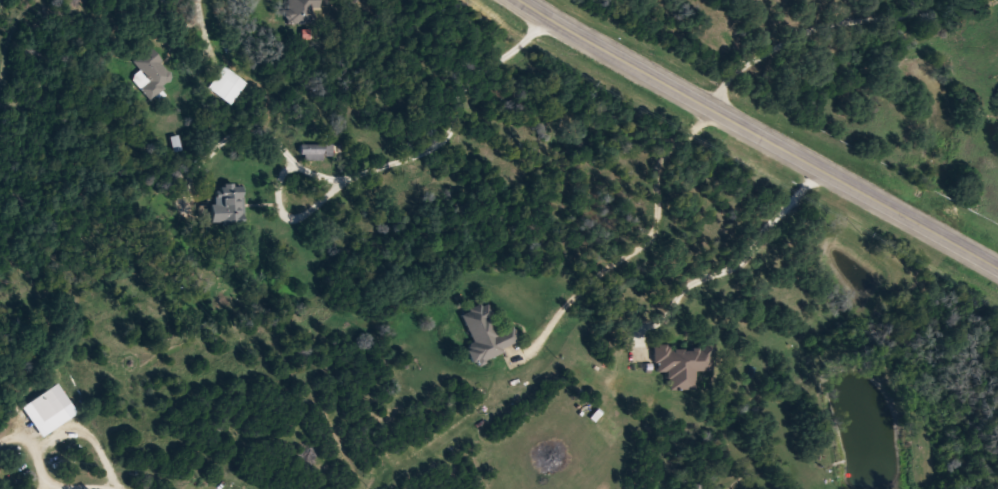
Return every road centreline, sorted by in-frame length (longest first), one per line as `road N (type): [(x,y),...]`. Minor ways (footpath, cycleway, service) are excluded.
road 1 (tertiary): [(997,270),(522,0)]

